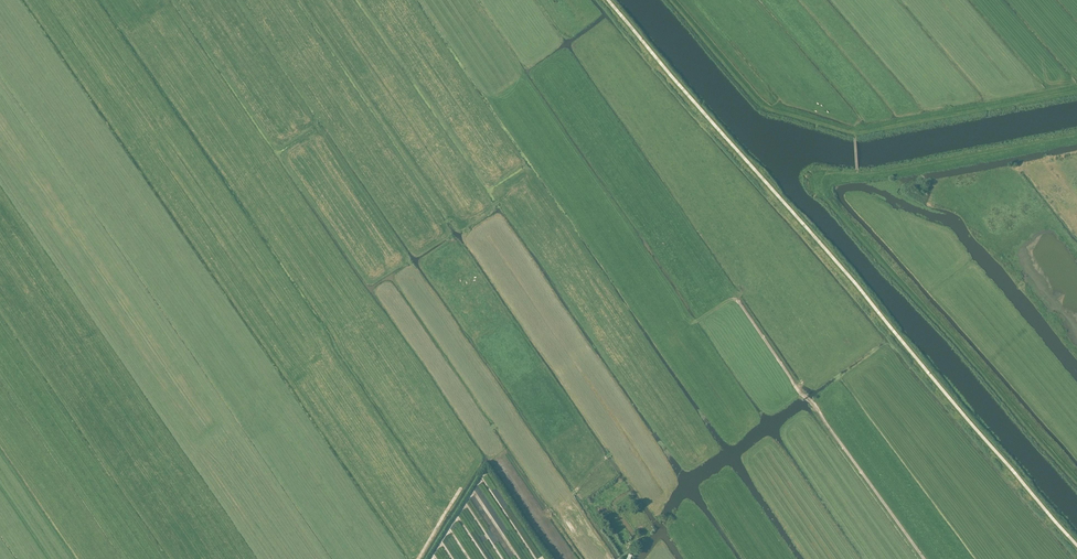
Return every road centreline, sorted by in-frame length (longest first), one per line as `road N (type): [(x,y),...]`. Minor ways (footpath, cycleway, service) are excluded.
road 1 (track): [(924,558),(736,298),(688,327)]

